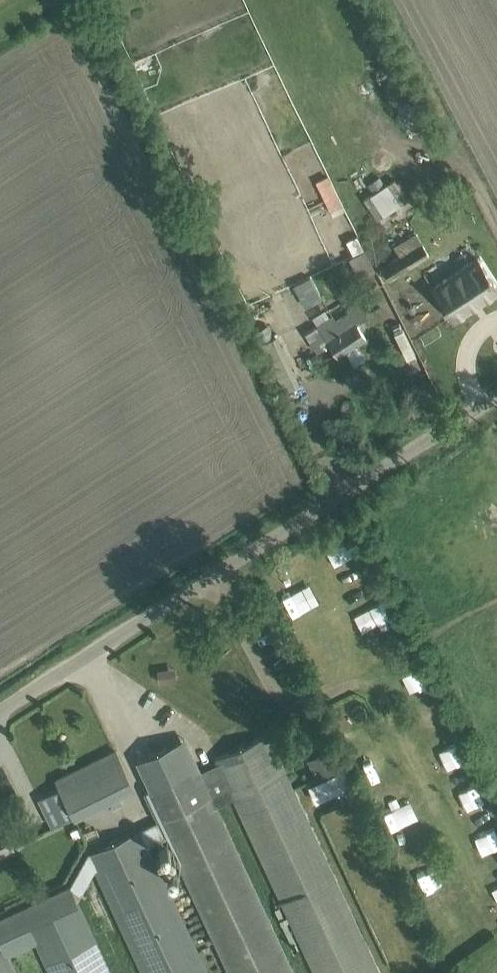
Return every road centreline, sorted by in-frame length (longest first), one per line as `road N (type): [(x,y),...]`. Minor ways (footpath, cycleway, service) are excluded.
road 1 (unclassified): [(0,710),(496,396)]

